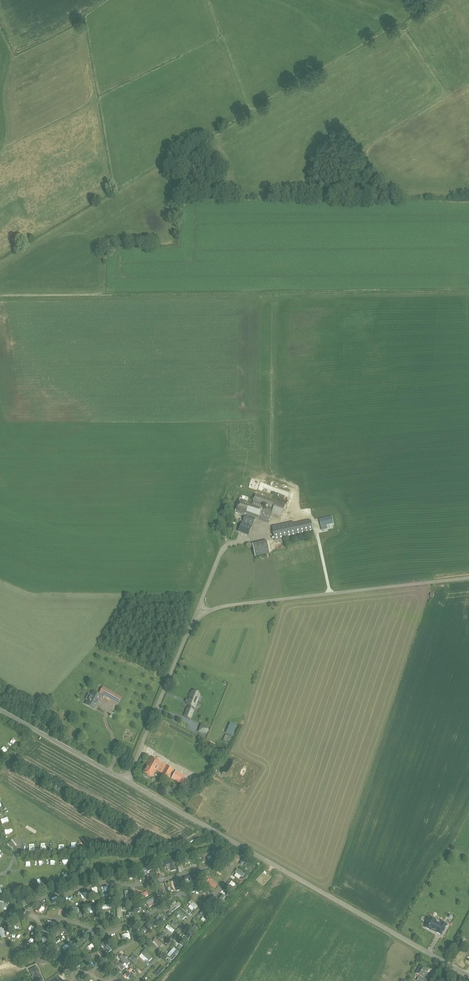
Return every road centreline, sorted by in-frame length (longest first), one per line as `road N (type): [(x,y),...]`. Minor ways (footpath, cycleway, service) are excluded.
road 1 (unclassified): [(126,780),(201,615),(468,577)]
road 2 (unclassified): [(468,976),(126,780)]
road 3 (unclassified): [(126,780),(0,709)]

